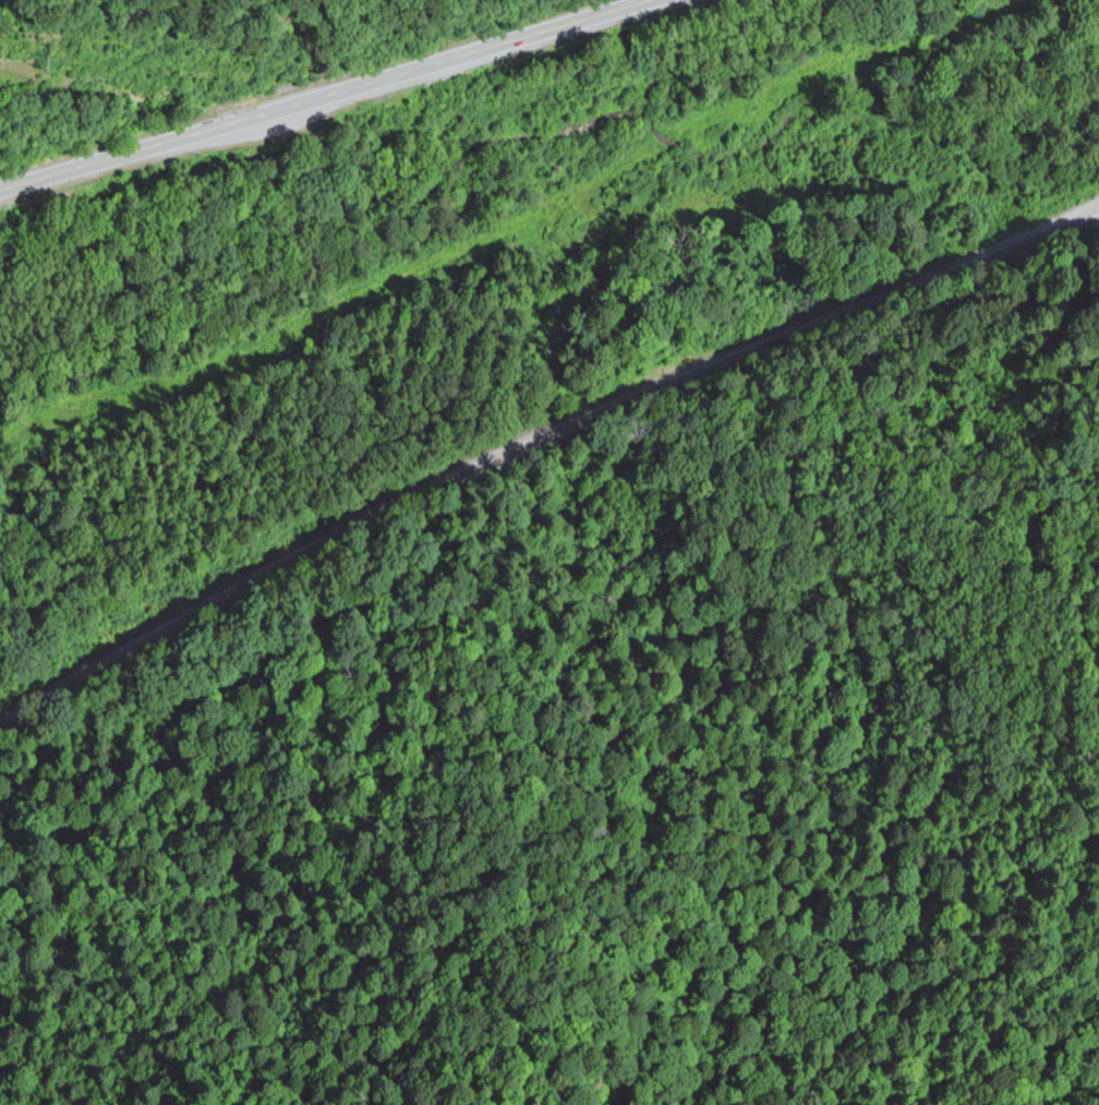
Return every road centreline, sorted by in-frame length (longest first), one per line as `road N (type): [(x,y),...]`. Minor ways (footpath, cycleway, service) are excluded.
road 1 (primary): [(0,192),(660,0)]

